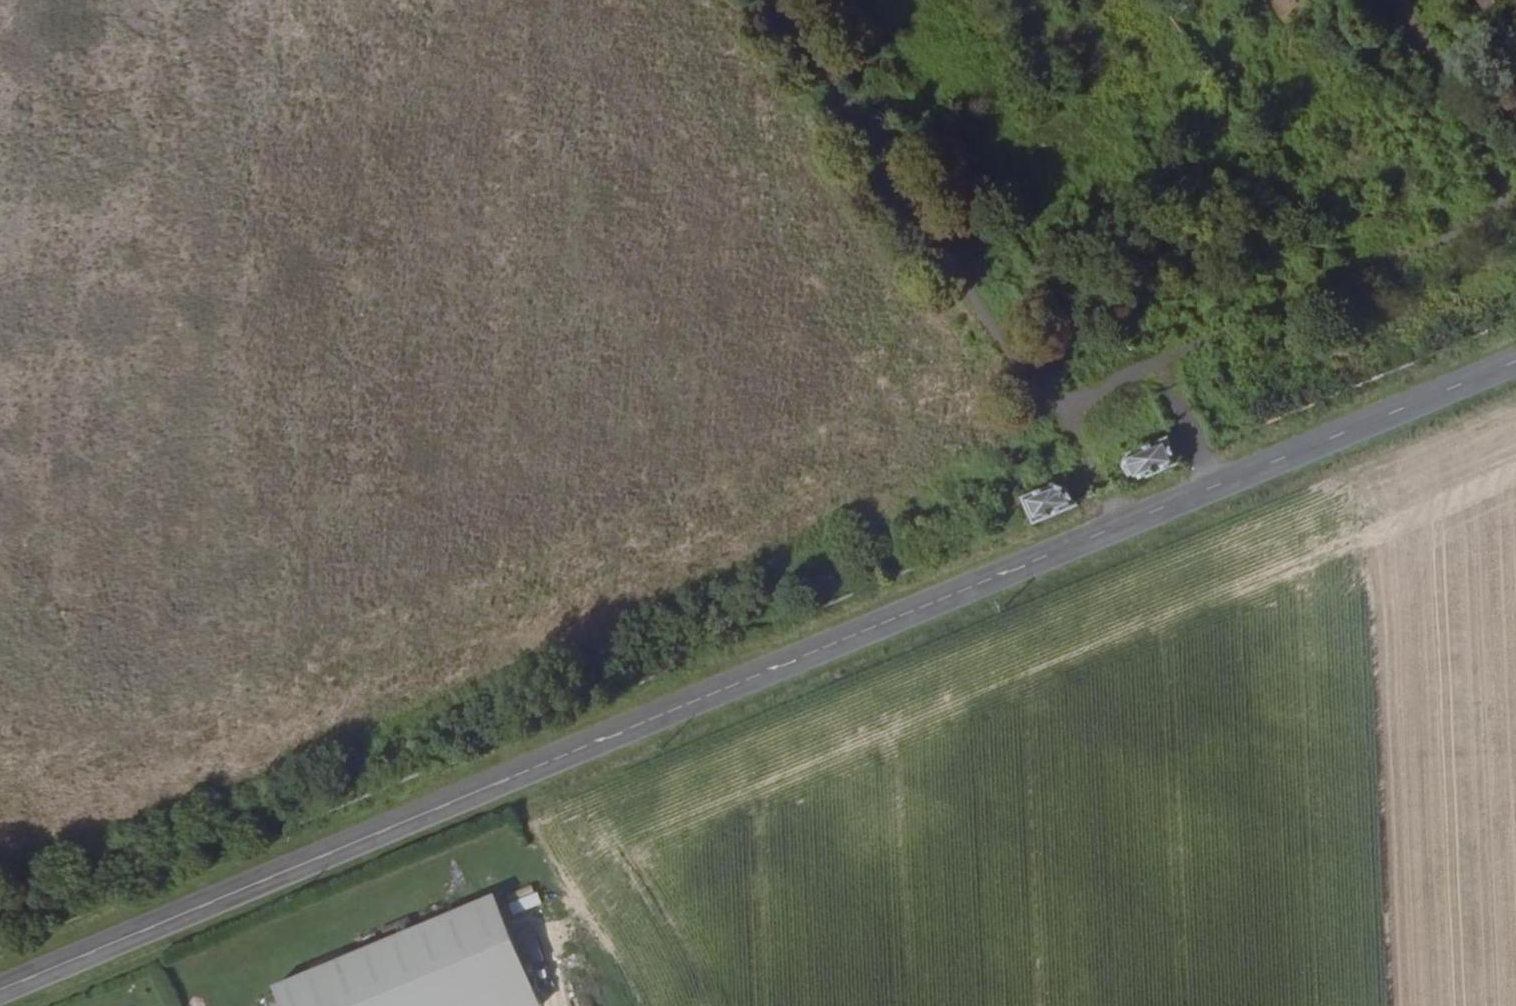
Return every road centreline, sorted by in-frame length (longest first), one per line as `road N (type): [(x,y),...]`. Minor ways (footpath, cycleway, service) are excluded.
road 1 (tertiary): [(1515,361),(0,992)]

